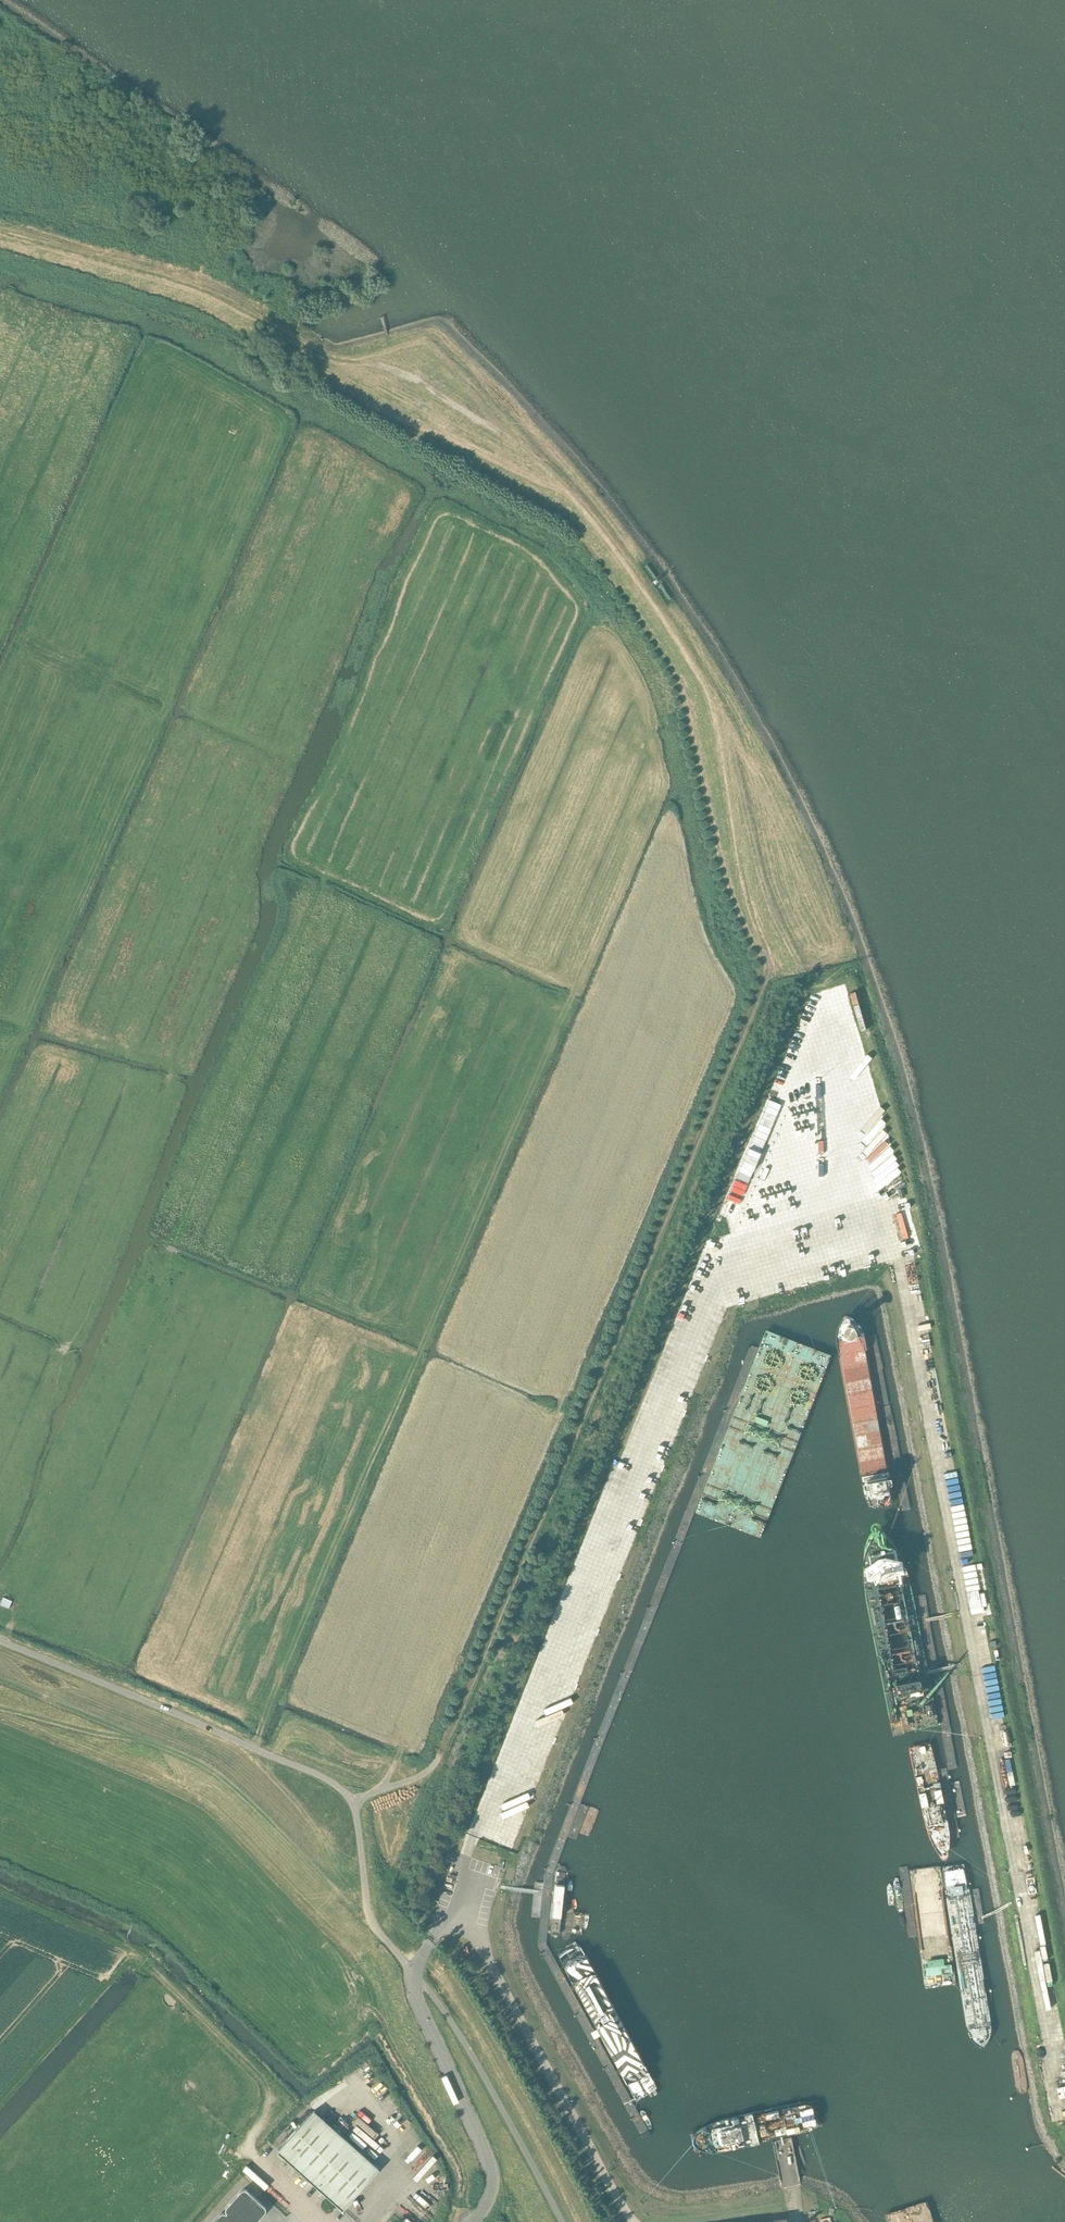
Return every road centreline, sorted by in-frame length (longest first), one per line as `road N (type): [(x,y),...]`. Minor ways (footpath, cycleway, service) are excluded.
road 1 (track): [(352,1801),(426,1772),(441,1752),(763,984),(766,963),(740,871),(717,728),(694,666),(608,541),(514,442),(409,378),(314,356),(189,286),(0,234)]
road 2 (track): [(352,1801),(320,1776),(0,1642)]
road 3 (track): [(370,1919),(206,1765),(127,1732)]
road 4 (unclassified): [(472,2221),(494,2182),(416,1995),(431,1940)]
road 5 (track): [(257,2163),(240,2148),(283,2099),(145,1962)]

